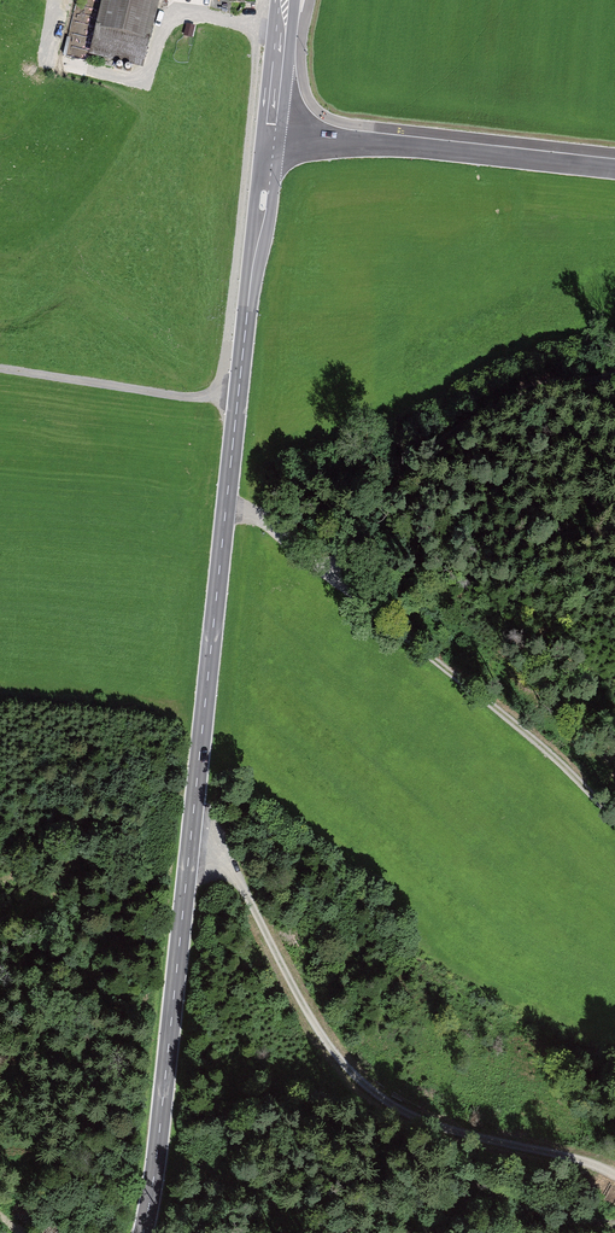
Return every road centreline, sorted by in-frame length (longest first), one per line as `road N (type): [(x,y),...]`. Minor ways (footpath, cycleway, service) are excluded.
road 1 (secondary): [(271,130),(145,1232)]
road 2 (track): [(614,1173),(402,1112),(330,1046),(236,881),(192,847)]
road 3 (track): [(226,509),(281,534),(502,711),(614,814)]
road 4 (track): [(614,375),(519,398),(452,434),(399,485),(329,575)]
road 5 (unclassified): [(271,130),(614,166)]
road 6 (track): [(239,401),(0,369)]
road 7 (secondary): [(284,0),(271,130)]

